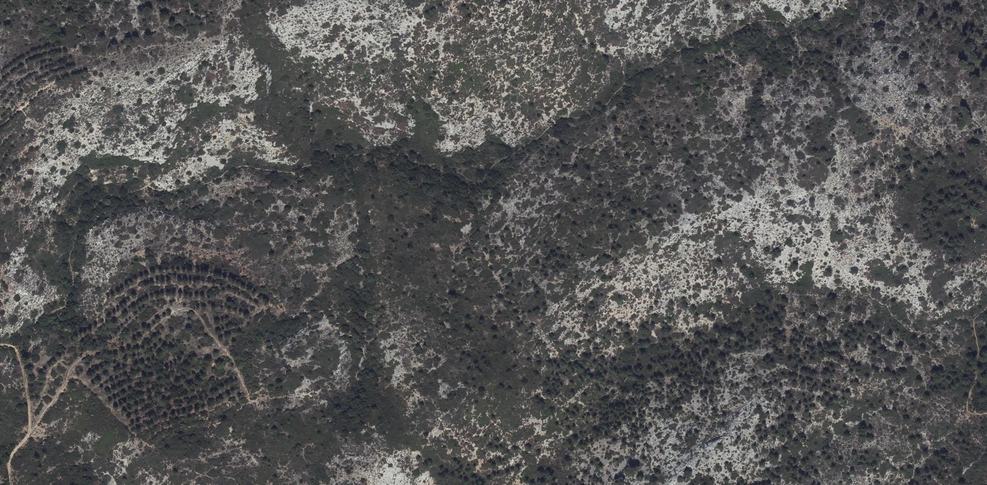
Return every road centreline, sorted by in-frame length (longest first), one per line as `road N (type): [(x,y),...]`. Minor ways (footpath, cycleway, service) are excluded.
road 1 (track): [(0,346),(24,362),(30,405),(28,439),(13,455),(13,484)]

